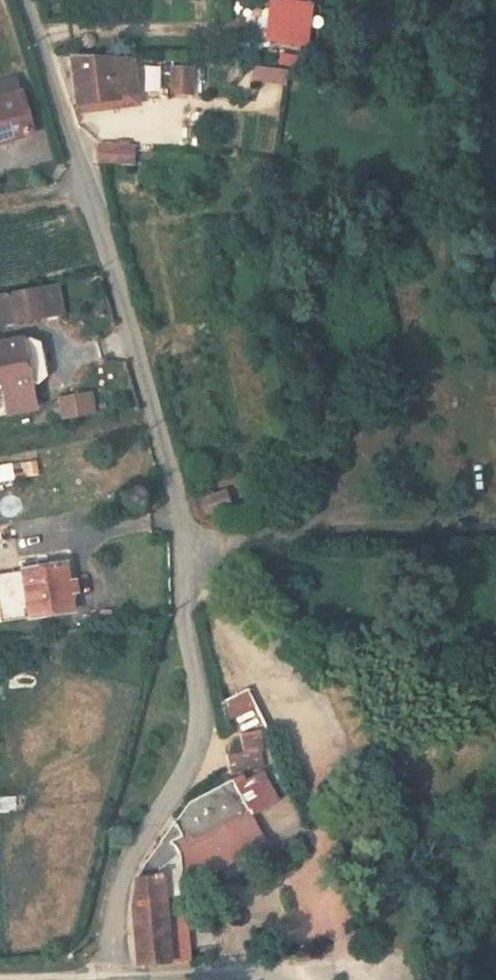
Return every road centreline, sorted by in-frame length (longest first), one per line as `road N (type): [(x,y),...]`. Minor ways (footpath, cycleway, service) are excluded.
road 1 (unclassified): [(30,0),(169,469),(183,549),(182,613),(201,700),(190,763),(117,896),(106,979)]
road 2 (residential): [(106,979),(267,964),(309,979)]

